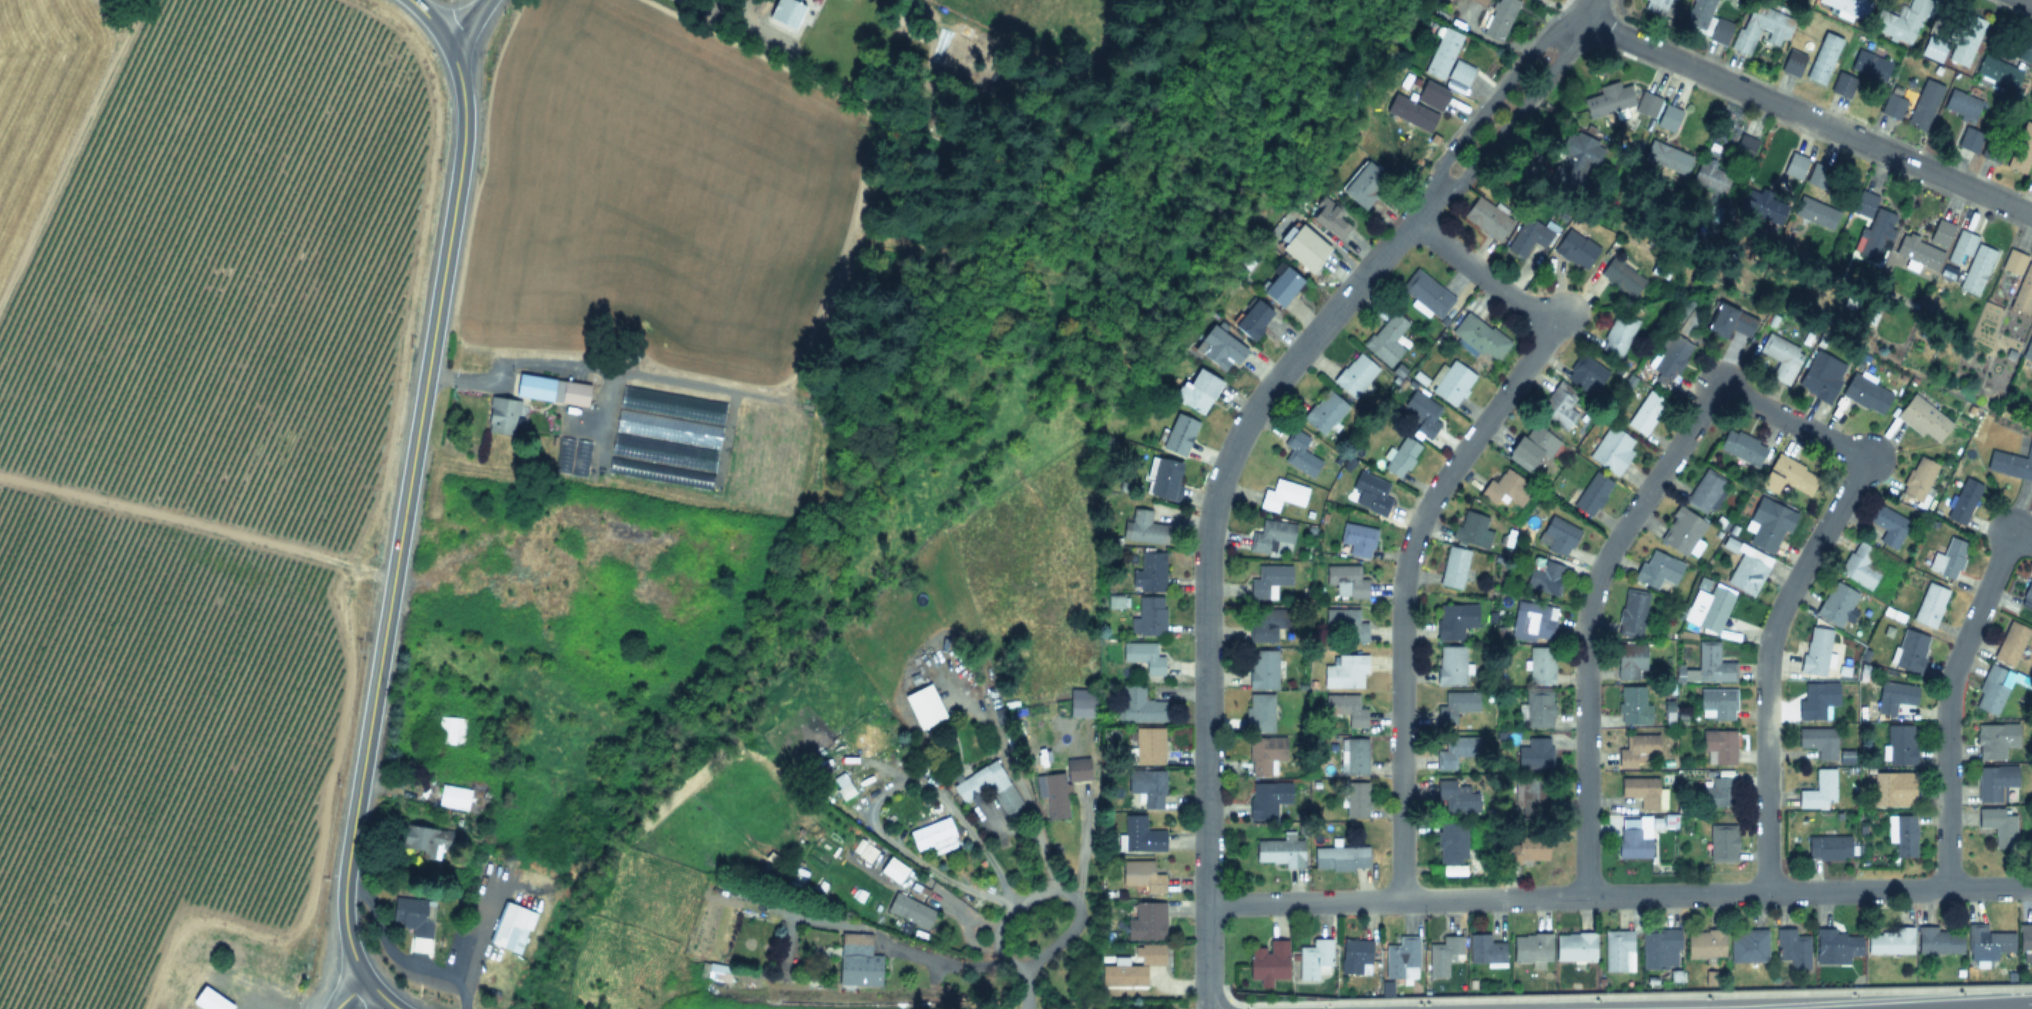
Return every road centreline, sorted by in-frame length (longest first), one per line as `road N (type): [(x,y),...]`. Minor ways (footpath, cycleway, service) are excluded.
road 1 (secondary): [(369,975),(349,942),(345,895),(461,159),(462,97),(445,46)]
road 2 (residential): [(1206,1008),(1205,567),(1214,498),(1242,428),(1273,381),(1426,205)]
road 3 (residential): [(2031,887),(1207,903)]
road 4 (residential): [(1402,900),(1400,607),(1409,544),(1434,493),(1538,352),(1549,322),(1412,220)]
road 5 (residential): [(1767,892),(1772,632),(1865,460),(1717,385)]
road 6 (residential): [(1717,385),(1592,588),(1586,896)]
road 7 (residential): [(2031,215),(1582,15)]
road 8 (track): [(394,575),(0,480)]
road 9 (residential): [(2009,534),(1948,687),(1948,889)]
road 10 (track): [(0,308),(144,0)]
road 11 (secondary): [(2031,1002),(1745,1008)]
road 12 (residential): [(1568,34),(1542,42),(1431,184),(1426,205)]
road 13 (residential): [(1426,205),(1447,198),(1562,58),(1568,34)]

